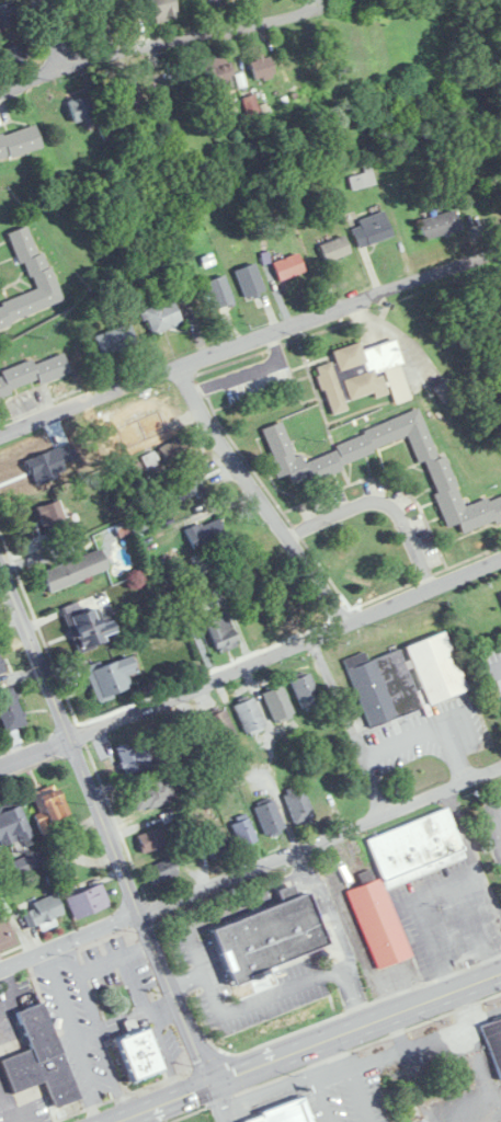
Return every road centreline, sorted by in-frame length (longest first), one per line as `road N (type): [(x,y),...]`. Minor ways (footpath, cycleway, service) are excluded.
road 1 (tertiary): [(212,1085),(0,556)]
road 2 (residential): [(500,762),(0,972)]
road 3 (residential): [(500,560),(0,765)]
road 4 (residential): [(0,435),(500,249)]
road 5 (secondary): [(118,1121),(500,973)]
road 6 (residential): [(0,88),(91,56),(304,12),(320,0)]
road 7 (residential): [(349,625),(179,368)]

